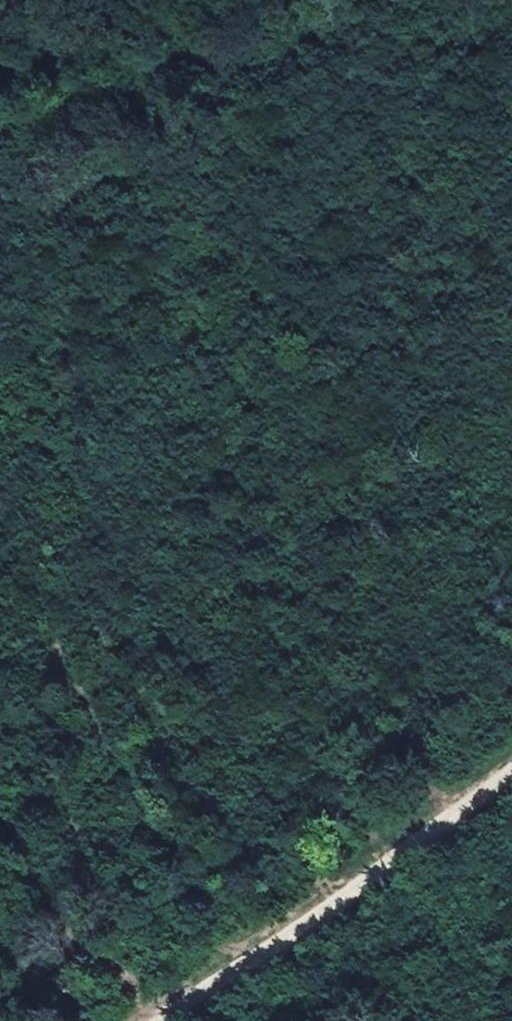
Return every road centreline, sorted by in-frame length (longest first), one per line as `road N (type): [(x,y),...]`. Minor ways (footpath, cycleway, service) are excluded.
road 1 (track): [(511,768),(313,920),(155,1020)]
road 2 (track): [(0,85),(129,0)]

